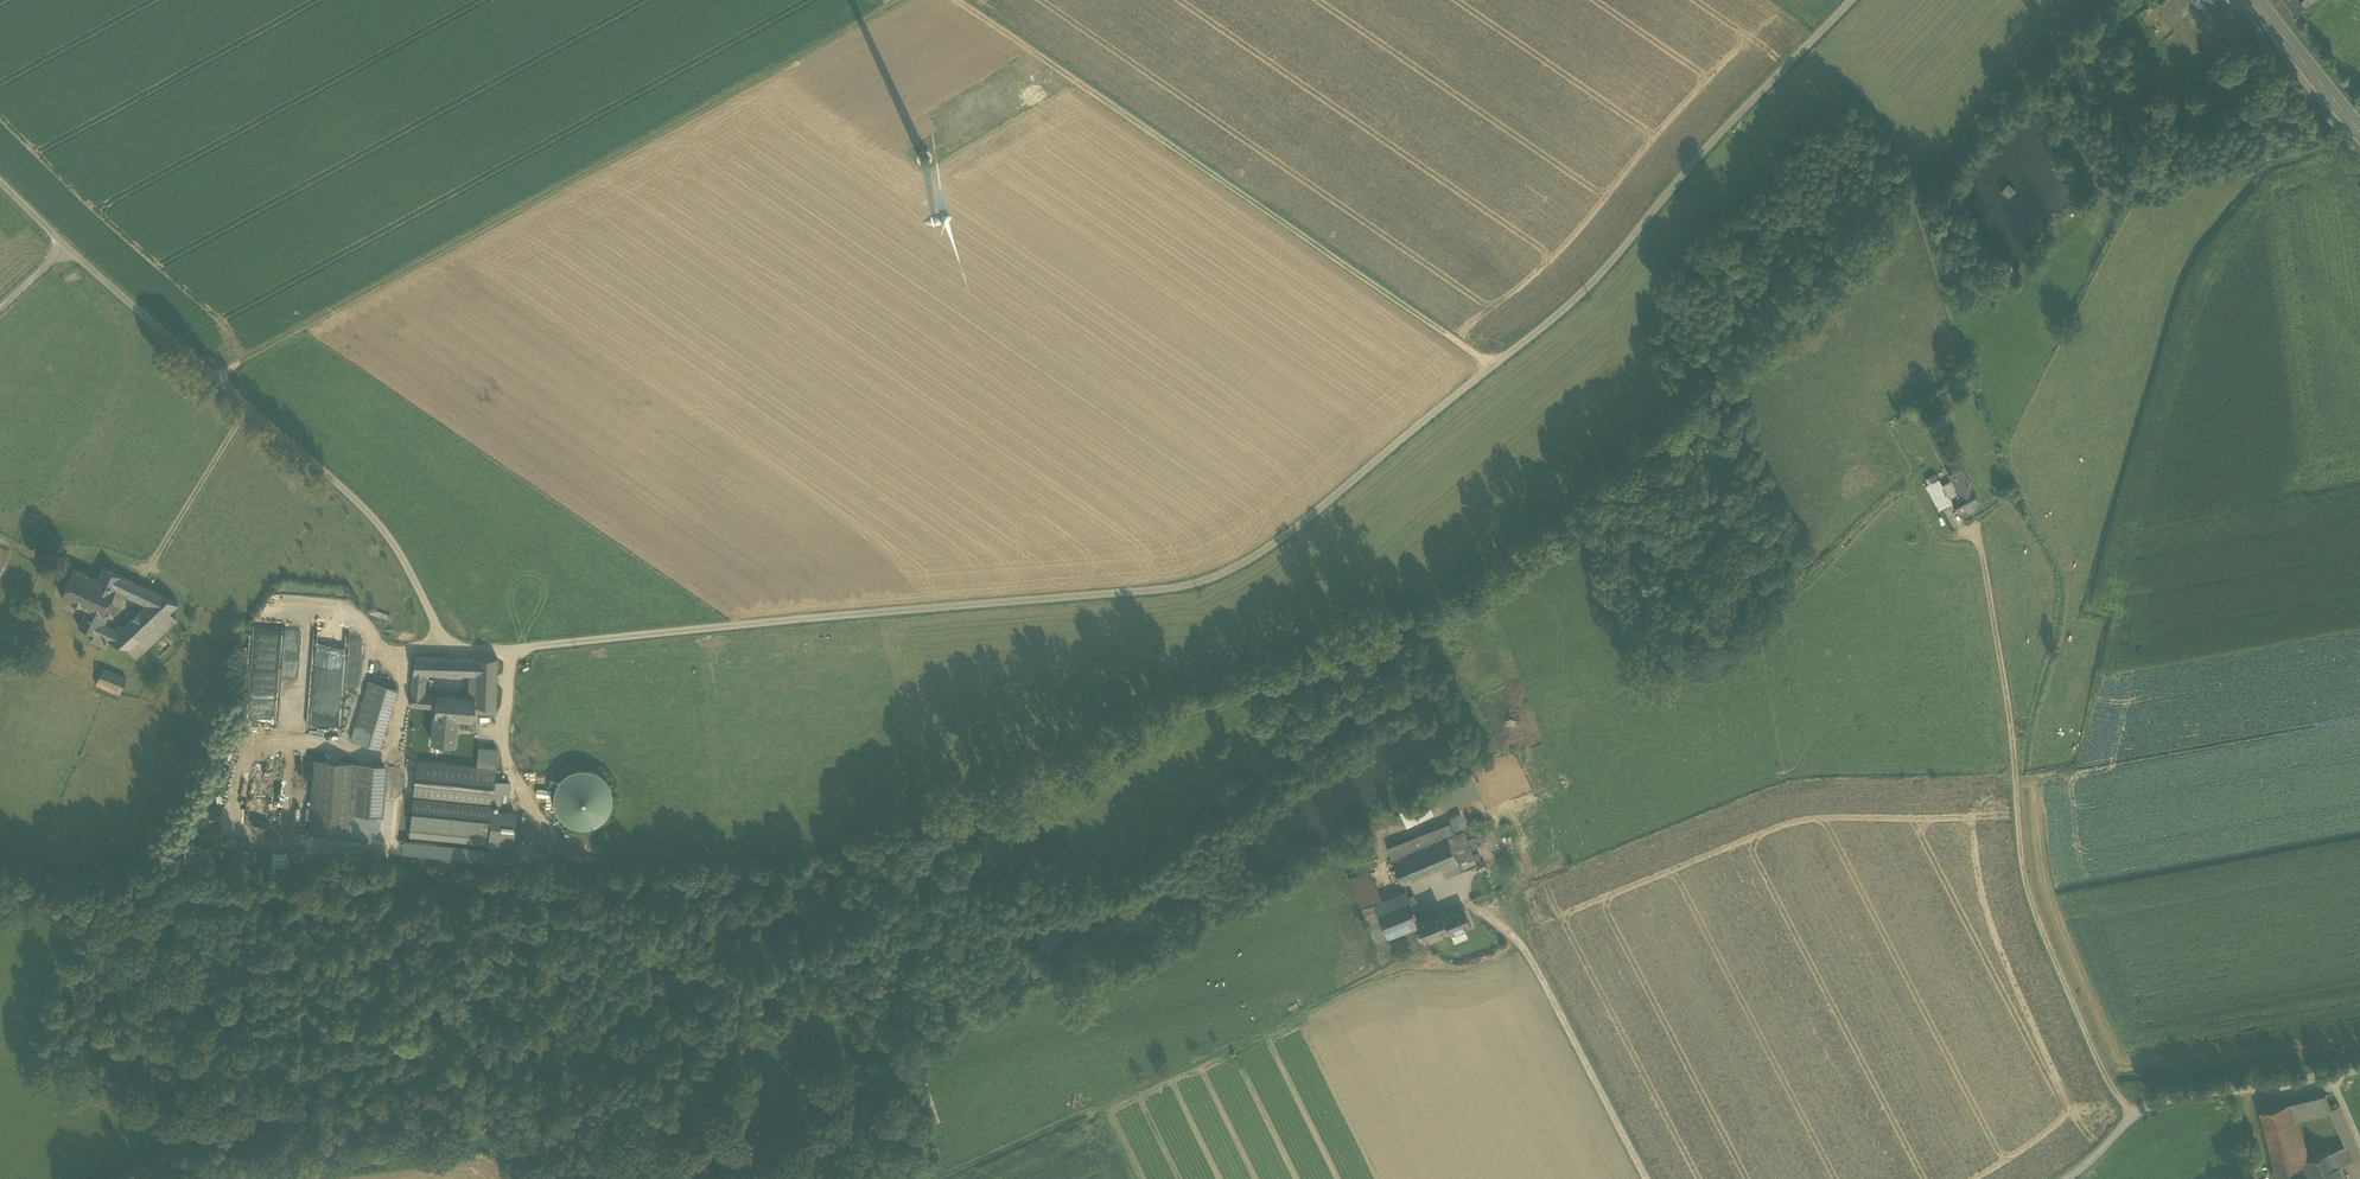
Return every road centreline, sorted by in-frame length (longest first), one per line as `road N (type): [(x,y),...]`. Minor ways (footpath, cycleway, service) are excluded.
road 1 (unclassified): [(1847,0),(1589,285),(1285,536),(1208,579),(1169,587),(503,649),(449,646),(394,544),(356,499),(65,246),(0,179)]
road 2 (track): [(216,376),(902,0)]
road 3 (track): [(956,0),(1492,366)]
road 4 (unclassified): [(2359,1067),(2162,1093),(2127,1115),(2092,1163),(2065,1178)]
road 5 (track): [(1953,539),(1913,482),(1890,496),(1792,595),(1764,609)]
road 6 (track): [(227,1178),(72,988)]
road 7 (track): [(2357,126),(2299,164),(2135,201)]
road 8 (secondary): [(2359,130),(2256,0)]

